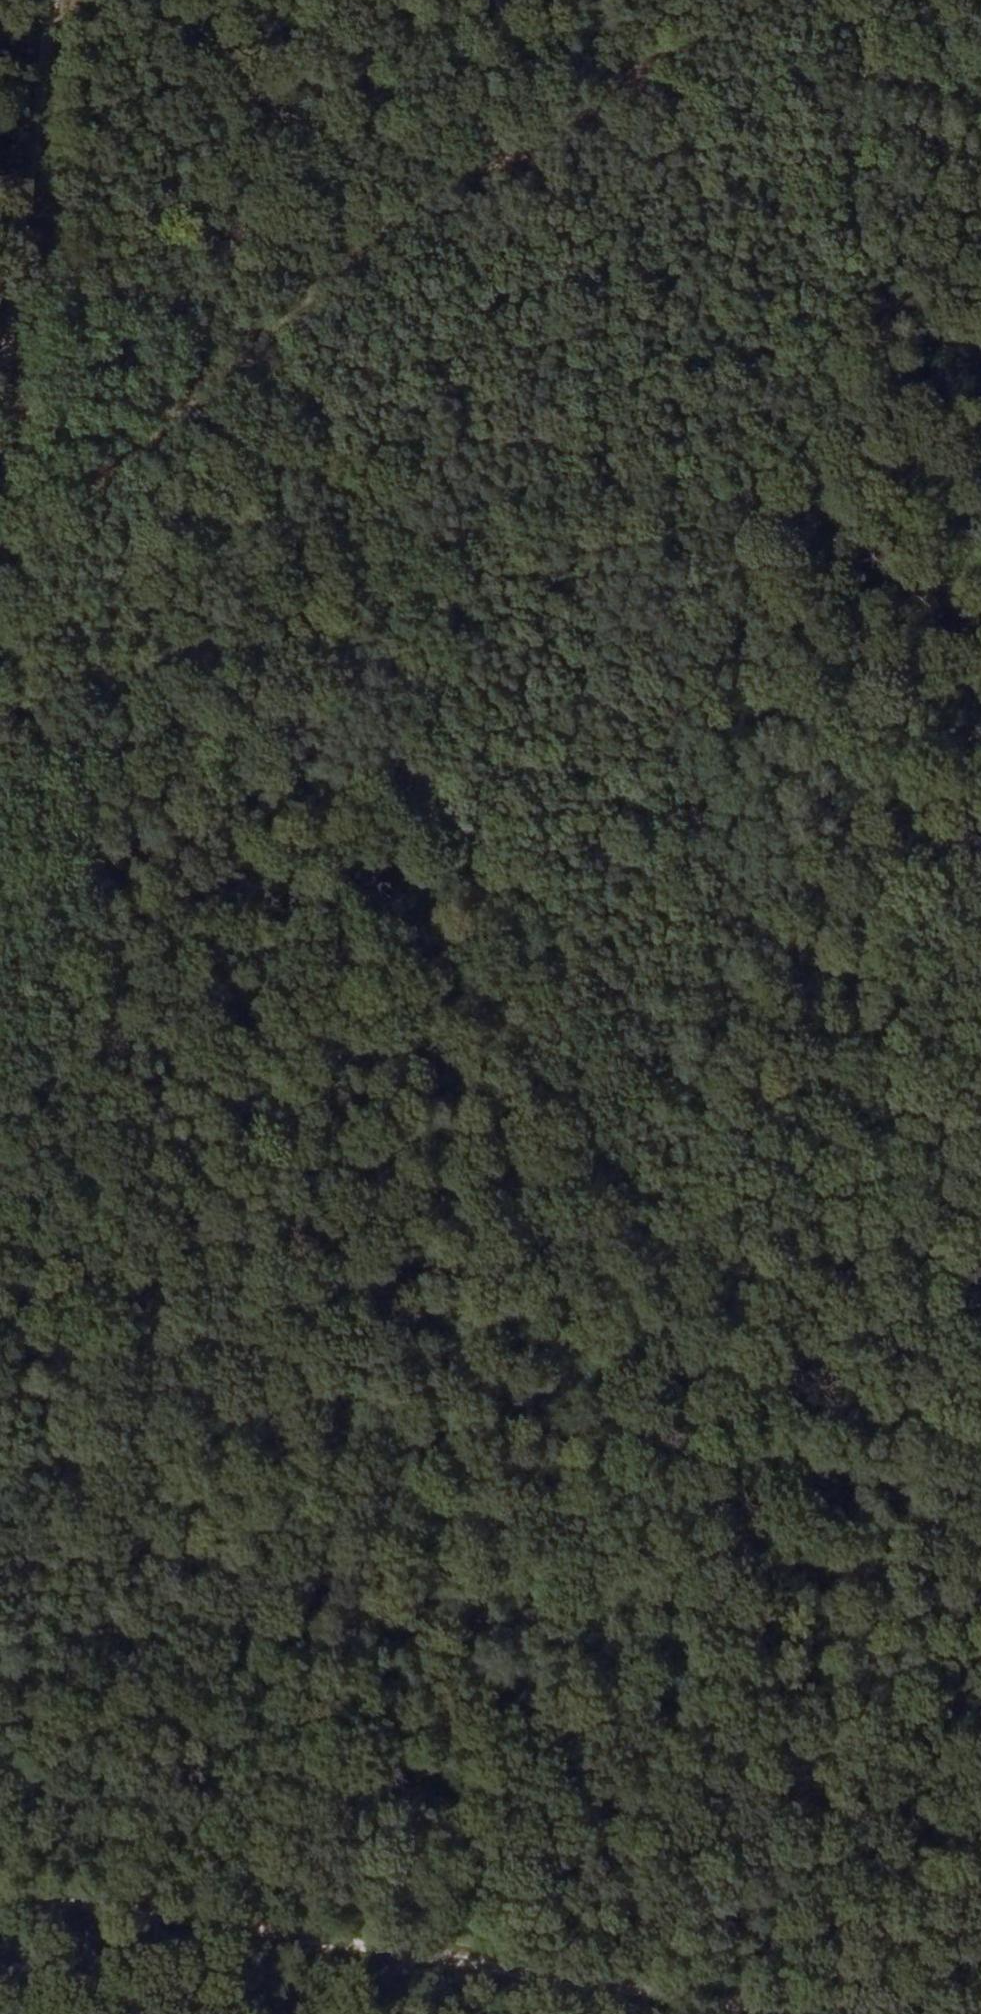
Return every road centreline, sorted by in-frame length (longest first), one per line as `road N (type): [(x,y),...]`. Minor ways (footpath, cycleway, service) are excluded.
road 1 (track): [(0,1895),(781,2013)]
road 2 (track): [(63,0),(0,463)]

